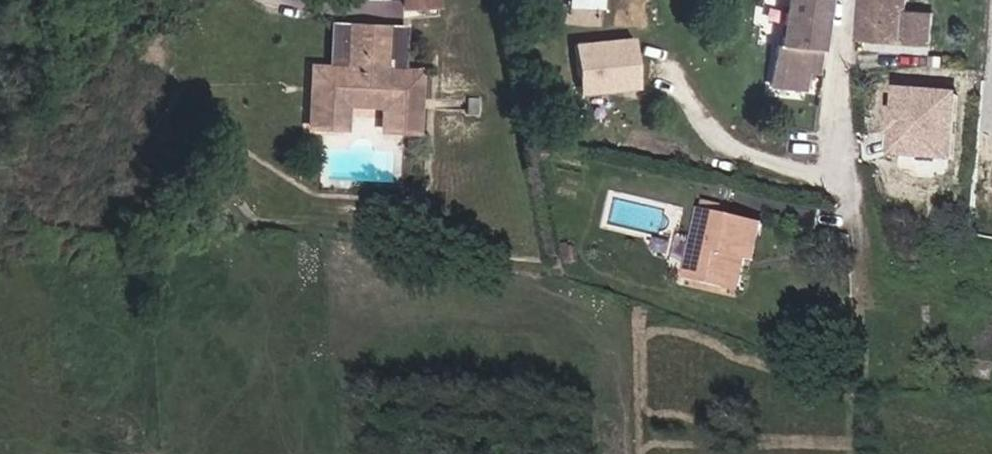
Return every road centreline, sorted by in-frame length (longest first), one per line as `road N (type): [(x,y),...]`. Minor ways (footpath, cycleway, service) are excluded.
road 1 (residential): [(845,0),(838,138),(845,182)]

